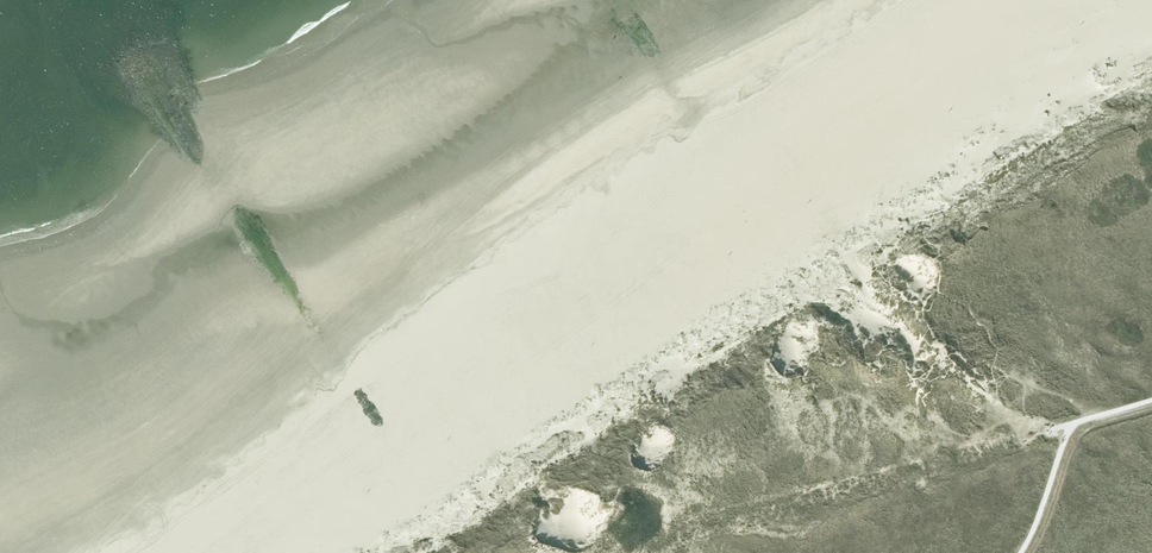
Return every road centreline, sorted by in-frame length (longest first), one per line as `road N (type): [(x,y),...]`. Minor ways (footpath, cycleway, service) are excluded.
road 1 (track): [(1151,409),(1083,431),(1029,552)]

